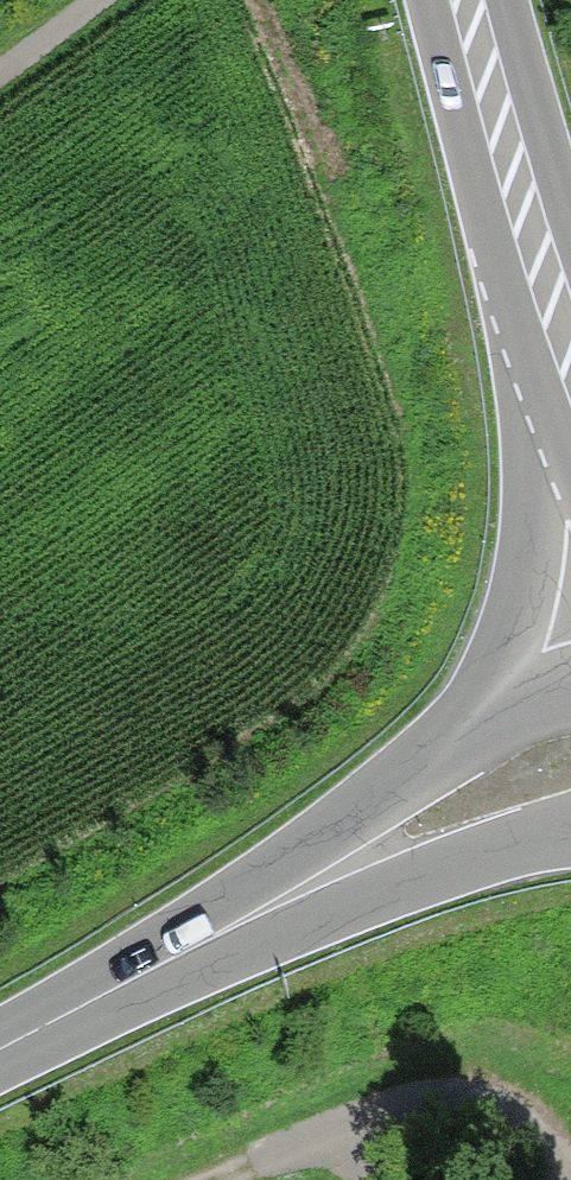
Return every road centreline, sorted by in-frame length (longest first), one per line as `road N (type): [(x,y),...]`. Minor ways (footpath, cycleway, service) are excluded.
road 1 (secondary): [(478,797),(259,925),(0,1062)]
road 2 (track): [(570,1177),(520,1109),(454,1072),(251,1141),(162,1179)]
road 3 (secondary): [(570,480),(546,648),(478,797)]
road 4 (secondary): [(570,314),(475,0)]

